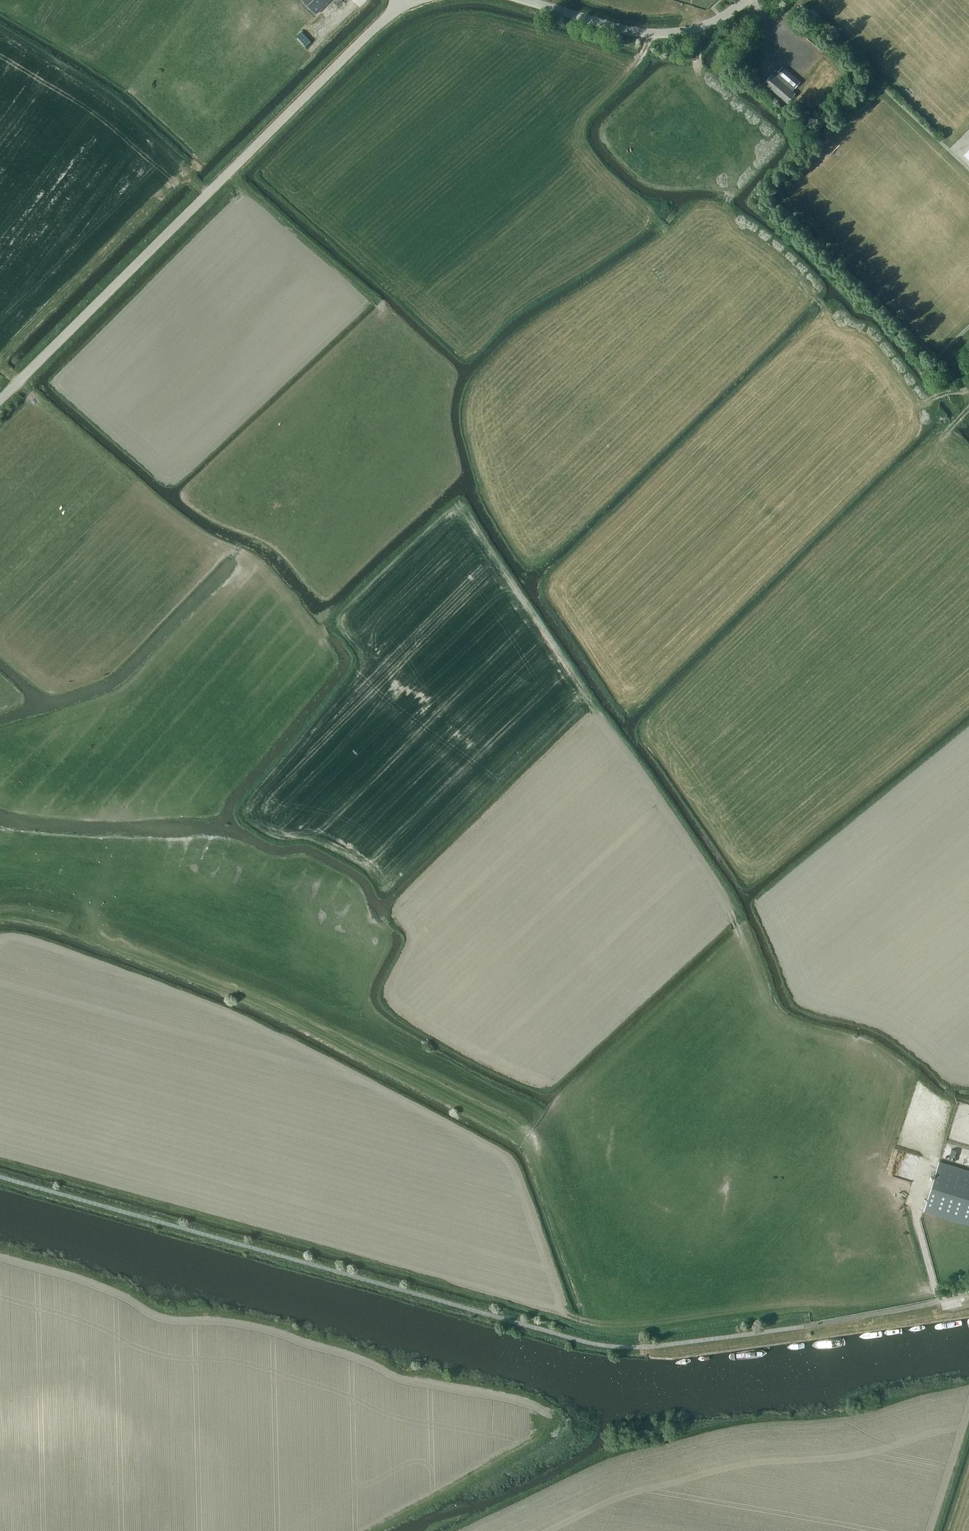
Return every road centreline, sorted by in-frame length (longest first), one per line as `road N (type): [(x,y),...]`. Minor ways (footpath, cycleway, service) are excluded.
road 1 (unclassified): [(0,397),(400,9)]
road 2 (unclassified): [(527,0),(655,33),(702,26),(742,0)]

